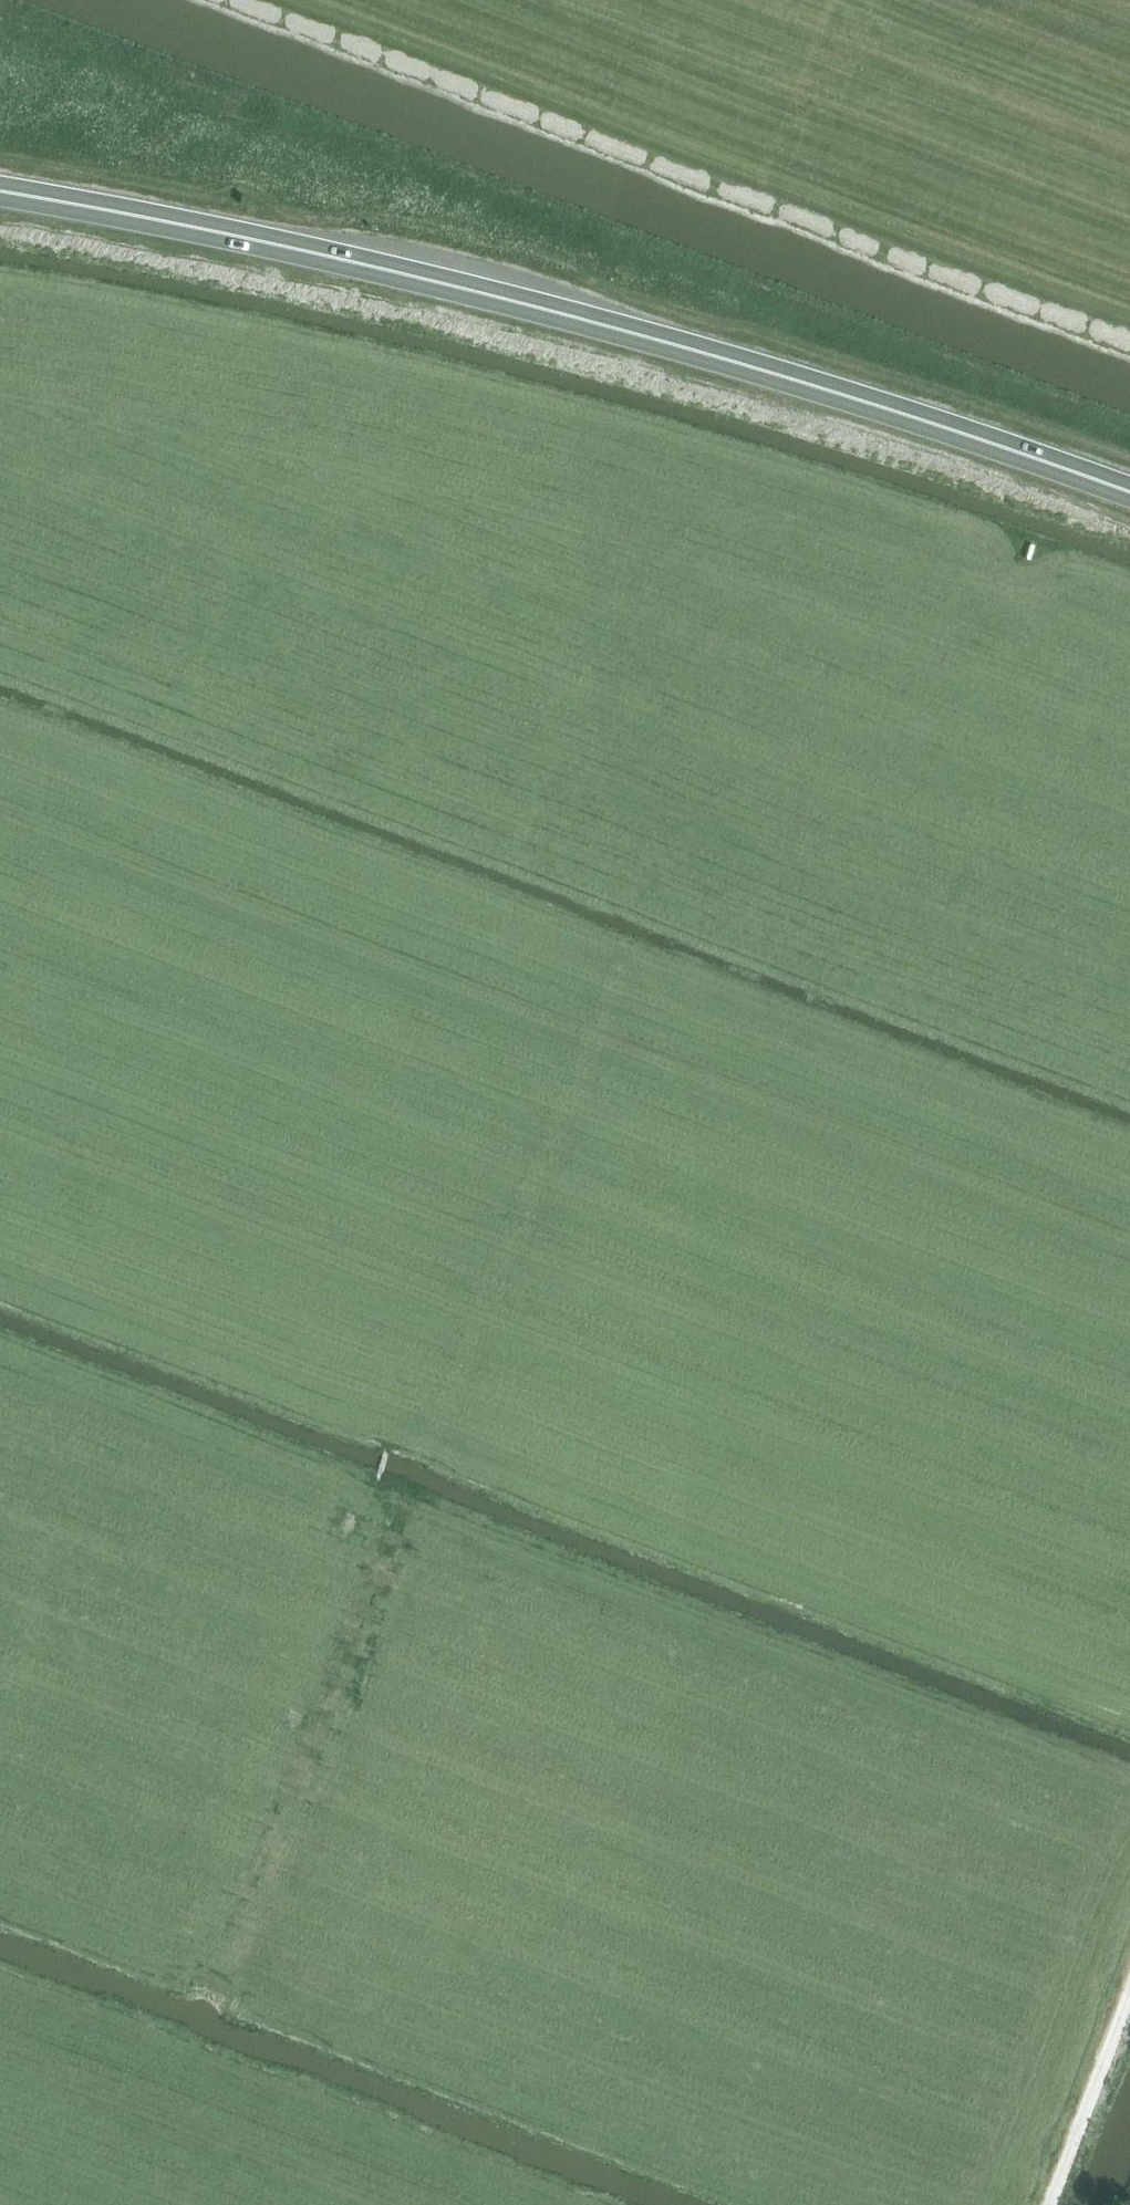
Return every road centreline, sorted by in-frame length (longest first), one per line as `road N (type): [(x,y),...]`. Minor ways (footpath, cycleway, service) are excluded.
road 1 (trunk): [(1129,492),(730,360),(481,291),(0,191)]
road 2 (track): [(1129,1997),(1050,2204)]

